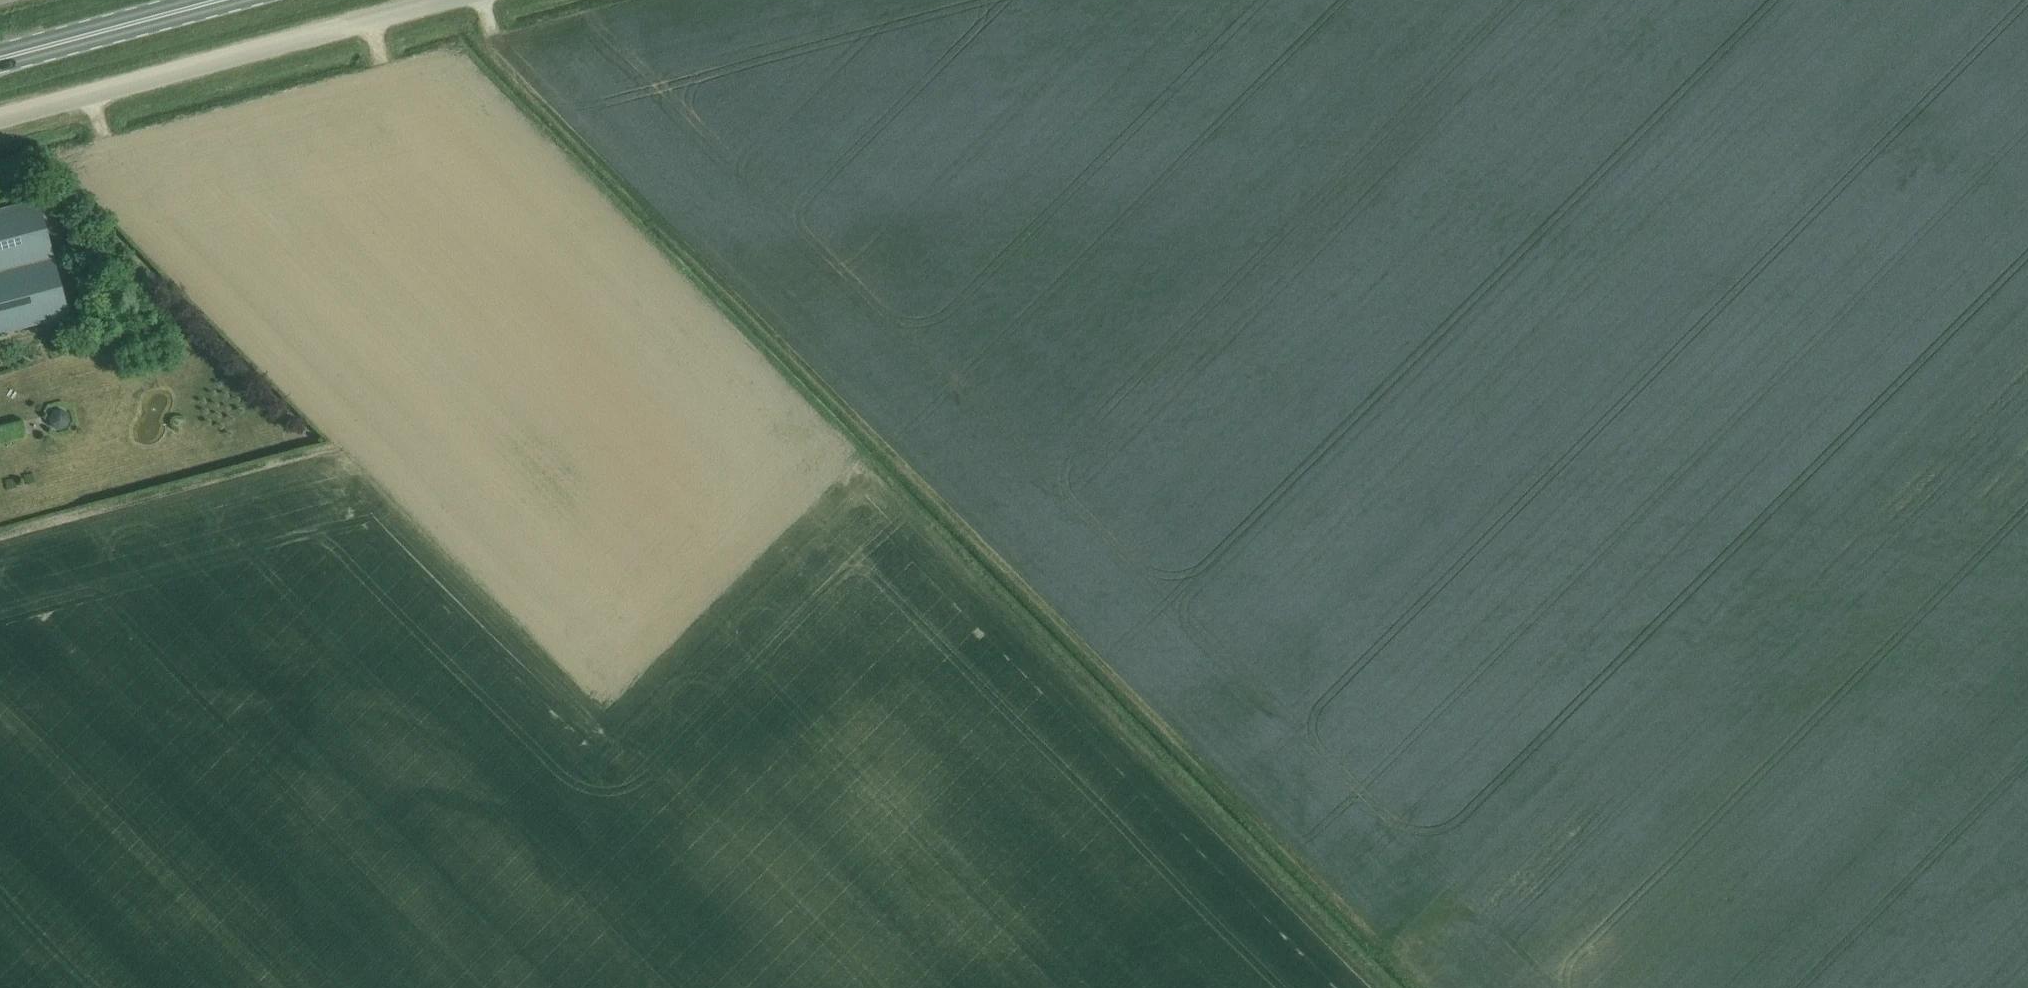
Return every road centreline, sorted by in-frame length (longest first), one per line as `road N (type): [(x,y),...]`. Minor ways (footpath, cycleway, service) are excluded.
road 1 (unclassified): [(0,117),(446,0)]
road 2 (primary): [(0,59),(221,0)]

